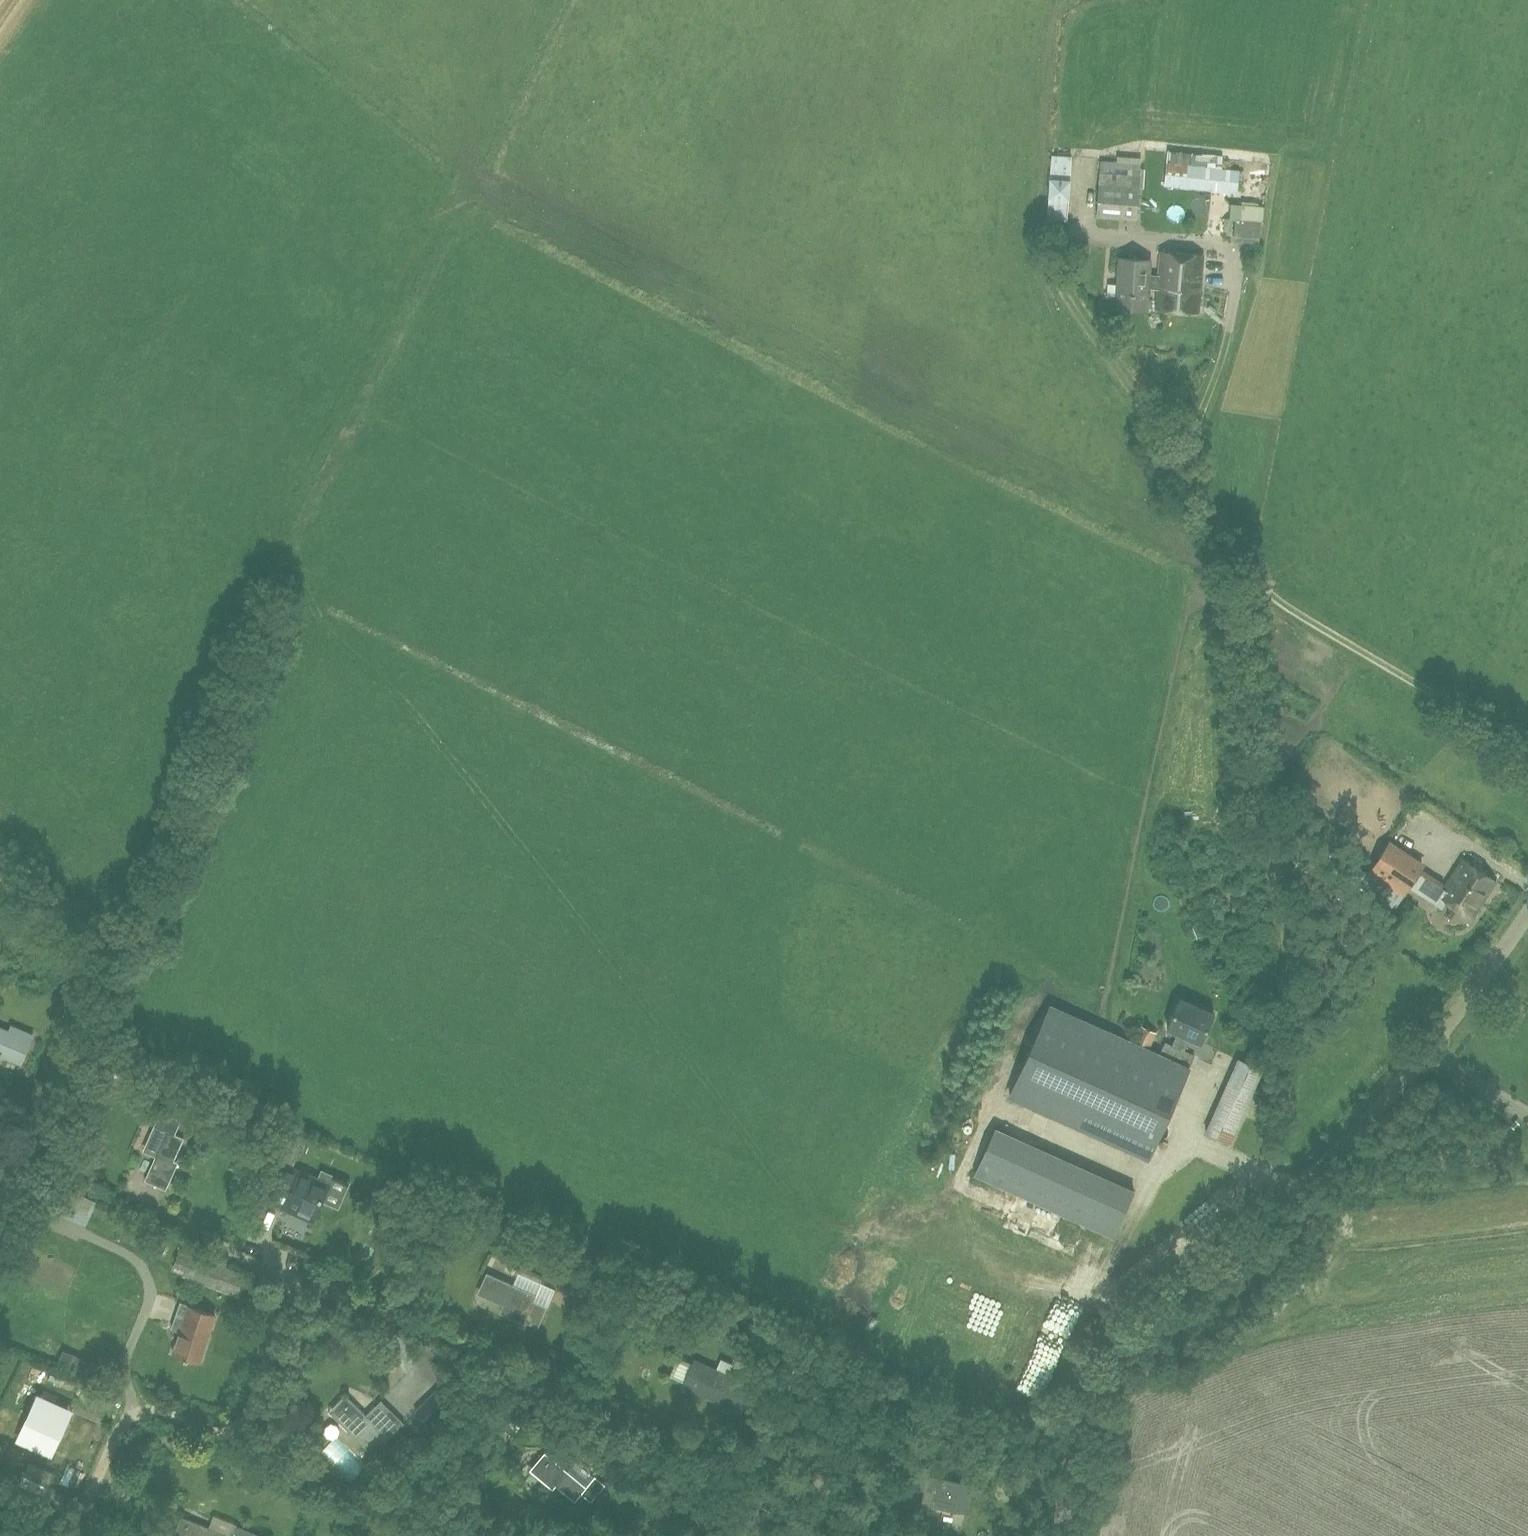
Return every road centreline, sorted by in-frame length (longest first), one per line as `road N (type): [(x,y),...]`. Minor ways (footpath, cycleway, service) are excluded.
road 1 (track): [(79,1535),(117,1436),(135,1416),(168,1415),(222,1434),(242,1425),(299,1285),(435,1332),(713,1457),(816,1485),(854,1509),(873,1535)]
road 2 (unclassified): [(1061,1535),(1082,1423),(1114,1349),(1442,1038),(1527,929)]

